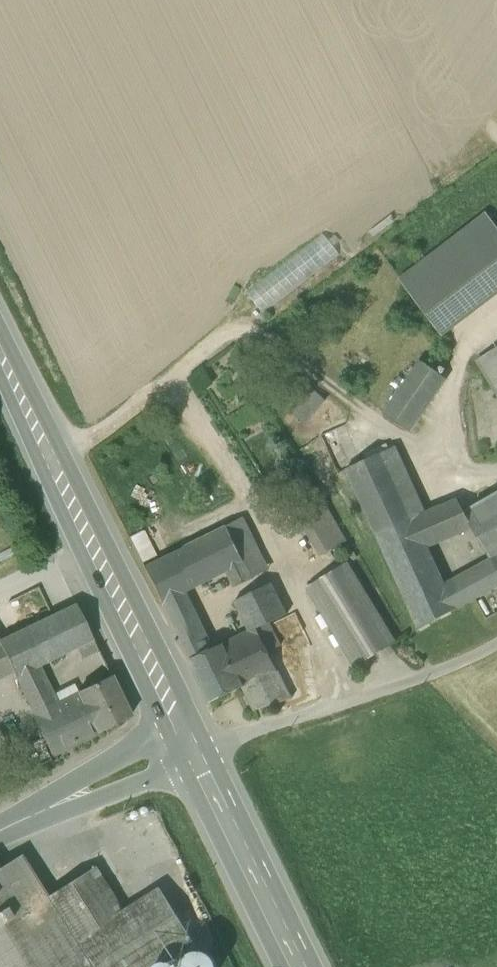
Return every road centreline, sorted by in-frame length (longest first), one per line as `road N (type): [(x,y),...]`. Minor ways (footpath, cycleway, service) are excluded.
road 1 (secondary): [(193,751),(0,353)]
road 2 (unclassified): [(496,643),(427,679),(193,751)]
road 3 (secondary): [(193,751),(299,966)]
road 4 (tertiary): [(0,831),(193,751)]

